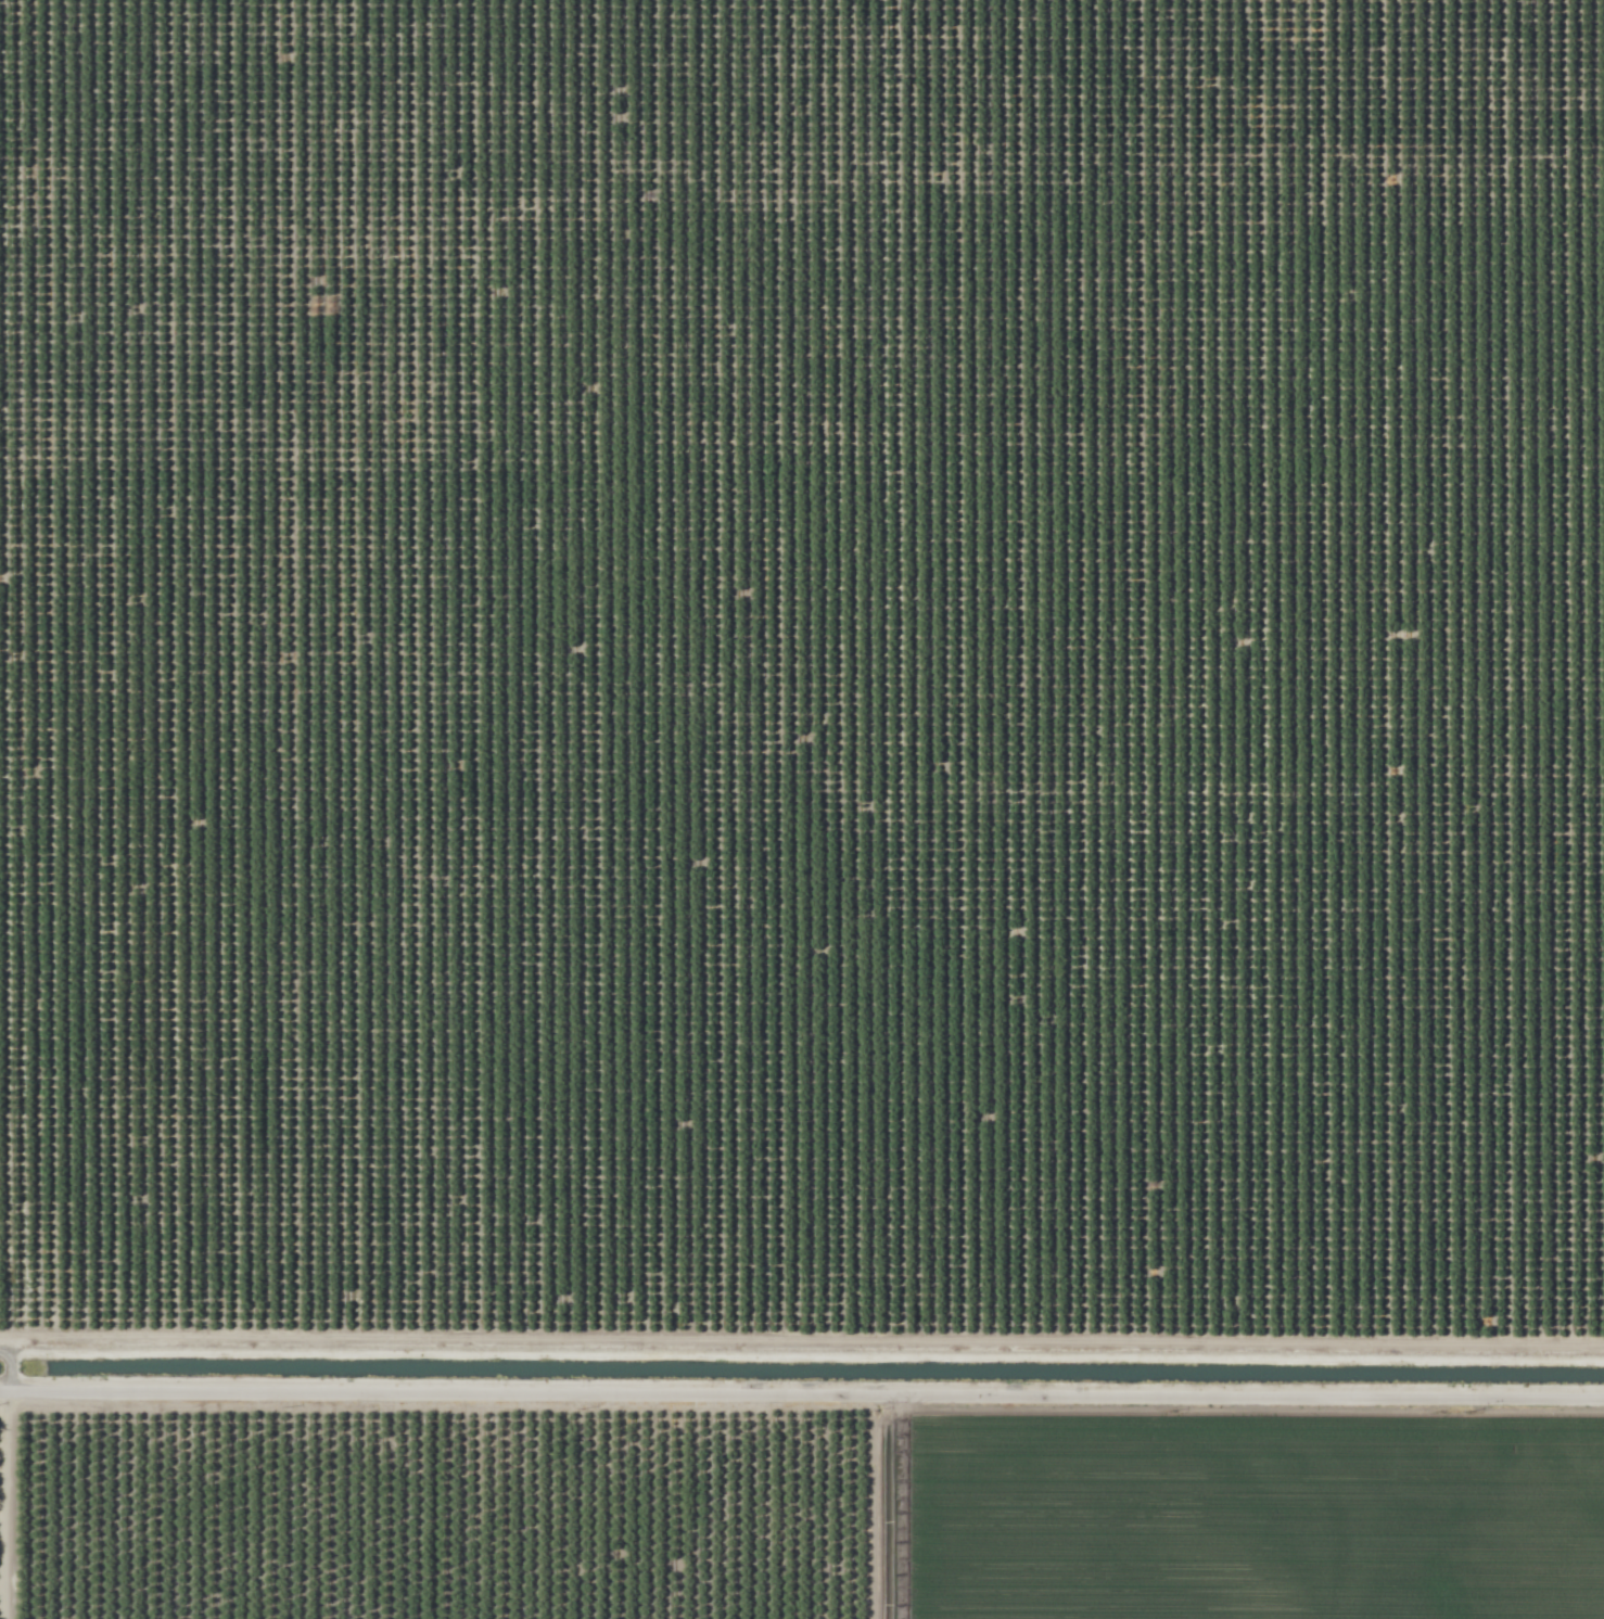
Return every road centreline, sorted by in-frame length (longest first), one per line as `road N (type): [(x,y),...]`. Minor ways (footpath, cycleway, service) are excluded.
road 1 (residential): [(0,1387),(1603,1400)]

